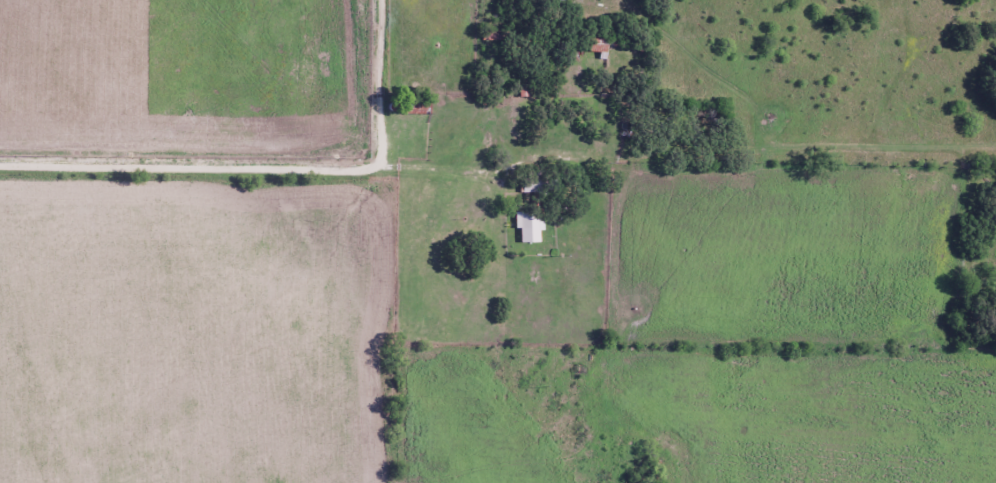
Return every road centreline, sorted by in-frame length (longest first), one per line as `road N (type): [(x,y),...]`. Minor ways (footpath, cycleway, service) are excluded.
road 1 (residential): [(995,162),(0,160)]
road 2 (residential): [(368,160),(380,154),(386,135),(386,0)]

